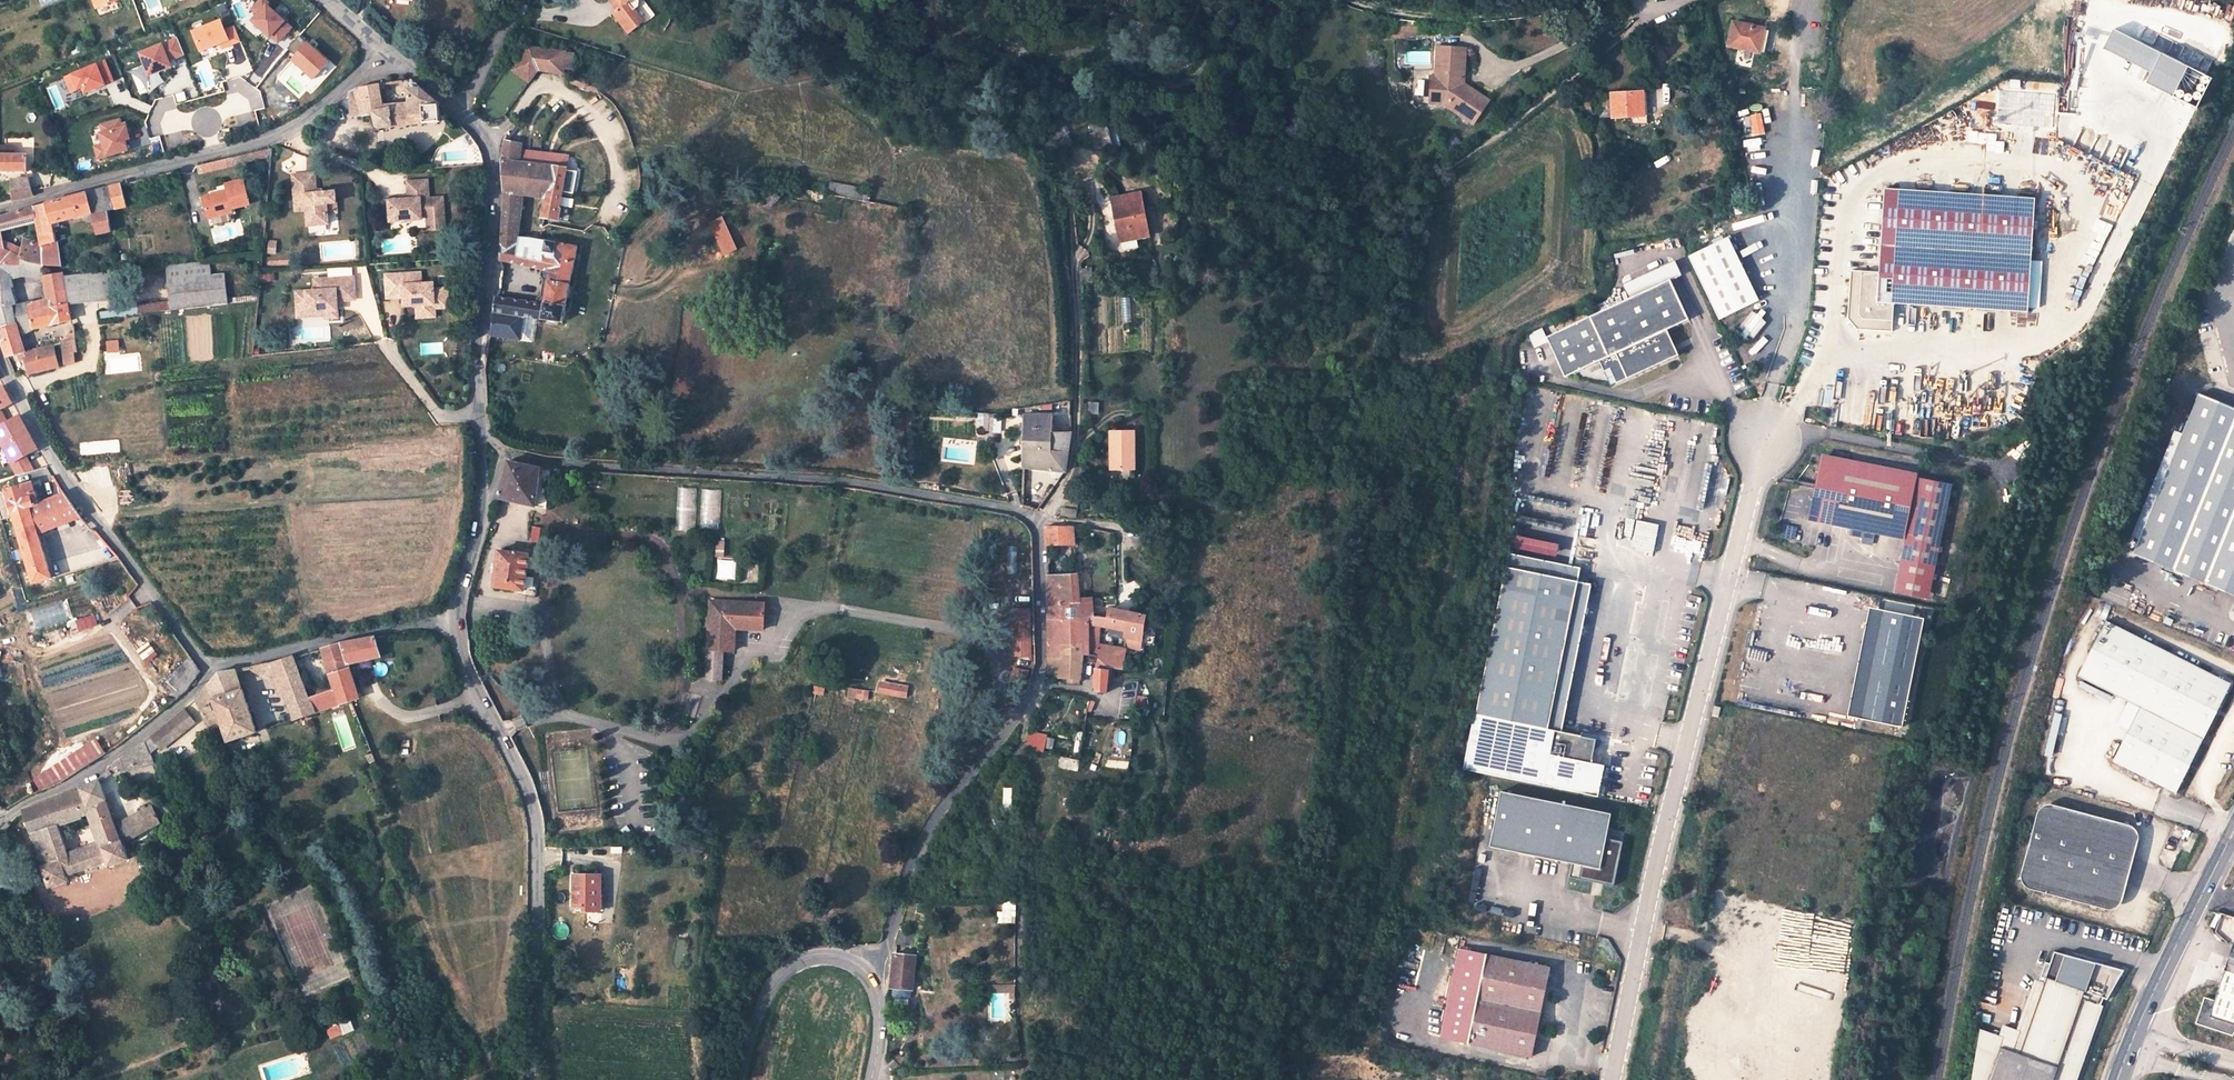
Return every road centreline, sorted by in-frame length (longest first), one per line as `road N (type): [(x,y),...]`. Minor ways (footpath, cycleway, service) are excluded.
road 1 (residential): [(503,454),(1010,504),(1037,522),(1042,687),(940,810),(913,859),(885,948),(866,975)]
road 2 (residential): [(1611,1079),(1763,439),(1826,433),(2009,470)]
road 3 (unclassified): [(534,1079),(532,807),(468,679),(449,617)]
road 4 (unclassified): [(381,47),(318,109),(267,140),(0,208)]
road 5 (residential): [(208,667),(62,477),(0,357)]
road 6 (unclassified): [(482,432),(479,365),(495,192),(488,143),(459,113)]
road 7 (track): [(1037,522),(1067,486),(1076,448),(1074,257),(1064,205)]
road 8 (track): [(1355,0),(1436,17),(1618,4),(1652,12)]
road 9 (track): [(1435,177),(1652,12)]
road 10 (residential): [(0,821),(91,774),(199,688),(208,667)]
road 11 (residential): [(208,667),(449,617)]
road 12 (primary): [(2133,1033),(2233,833)]
road 13 (unclassified): [(866,975),(821,958),(790,967),(768,995),(742,1079)]
road 14 (unclassified): [(459,113),(521,0)]

